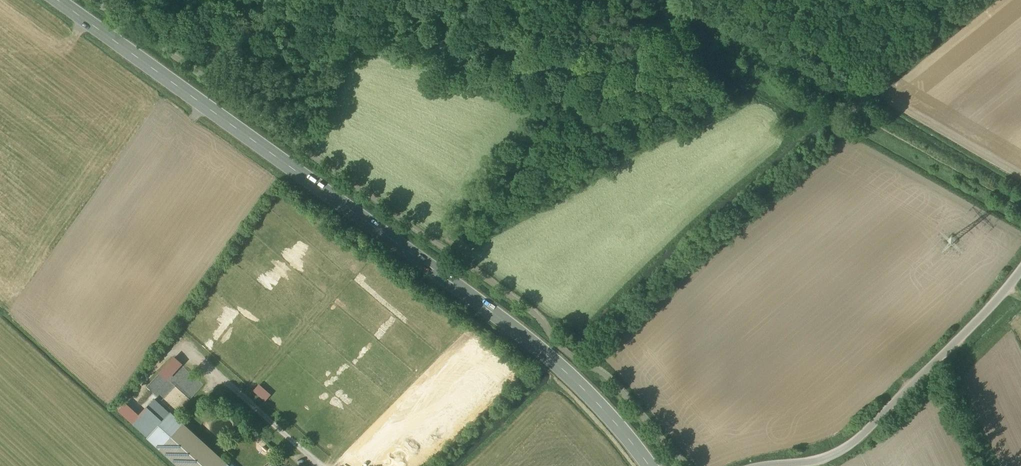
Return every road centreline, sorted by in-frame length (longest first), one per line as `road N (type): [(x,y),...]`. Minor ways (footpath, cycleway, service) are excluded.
road 1 (secondary): [(57,0),(545,353),(649,465)]
road 2 (unclassified): [(1020,271),(859,440),(810,463),(769,465)]

